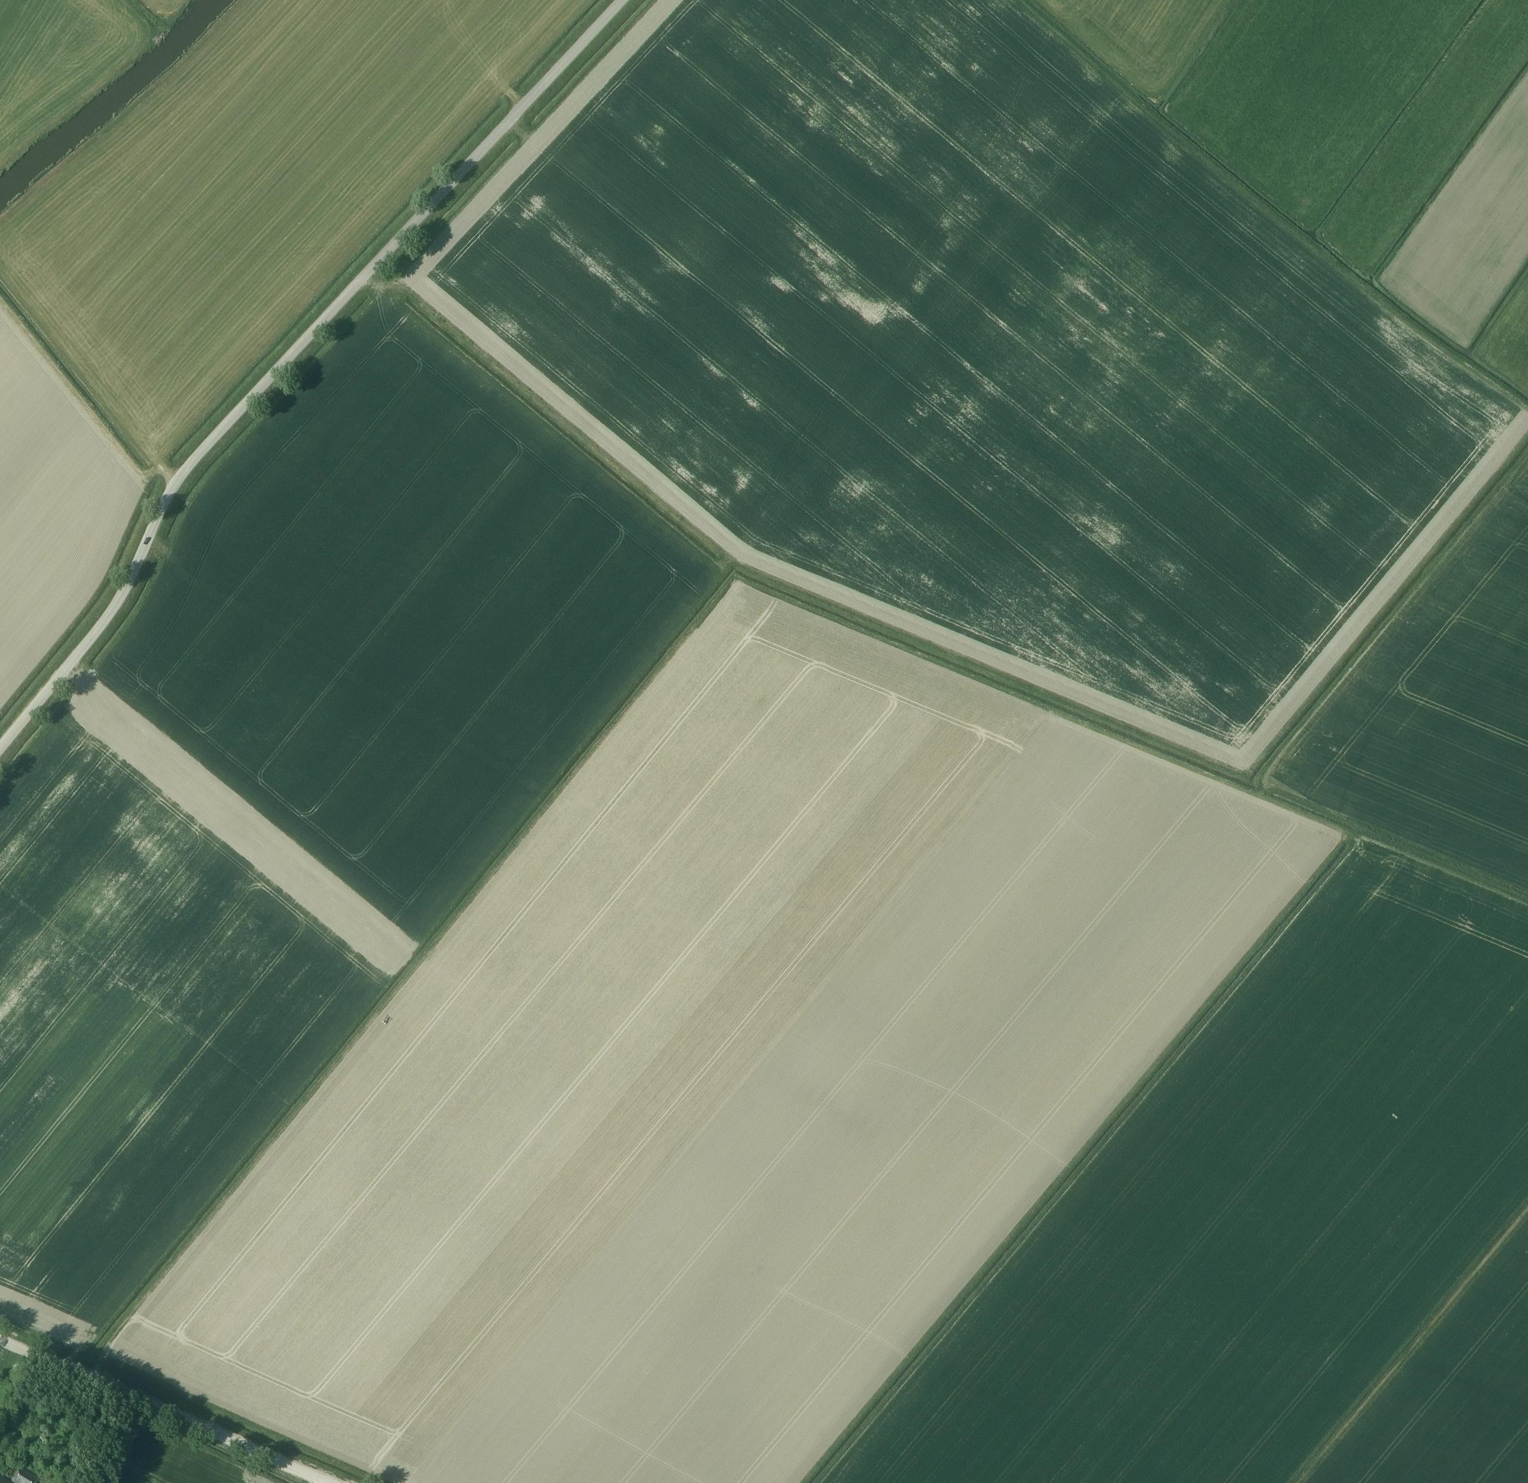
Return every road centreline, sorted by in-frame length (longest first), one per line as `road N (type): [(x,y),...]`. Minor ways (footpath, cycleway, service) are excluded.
road 1 (tertiary): [(0,747),(110,611),(181,473),(620,0)]
road 2 (tertiary): [(330,1482),(0,1340)]

